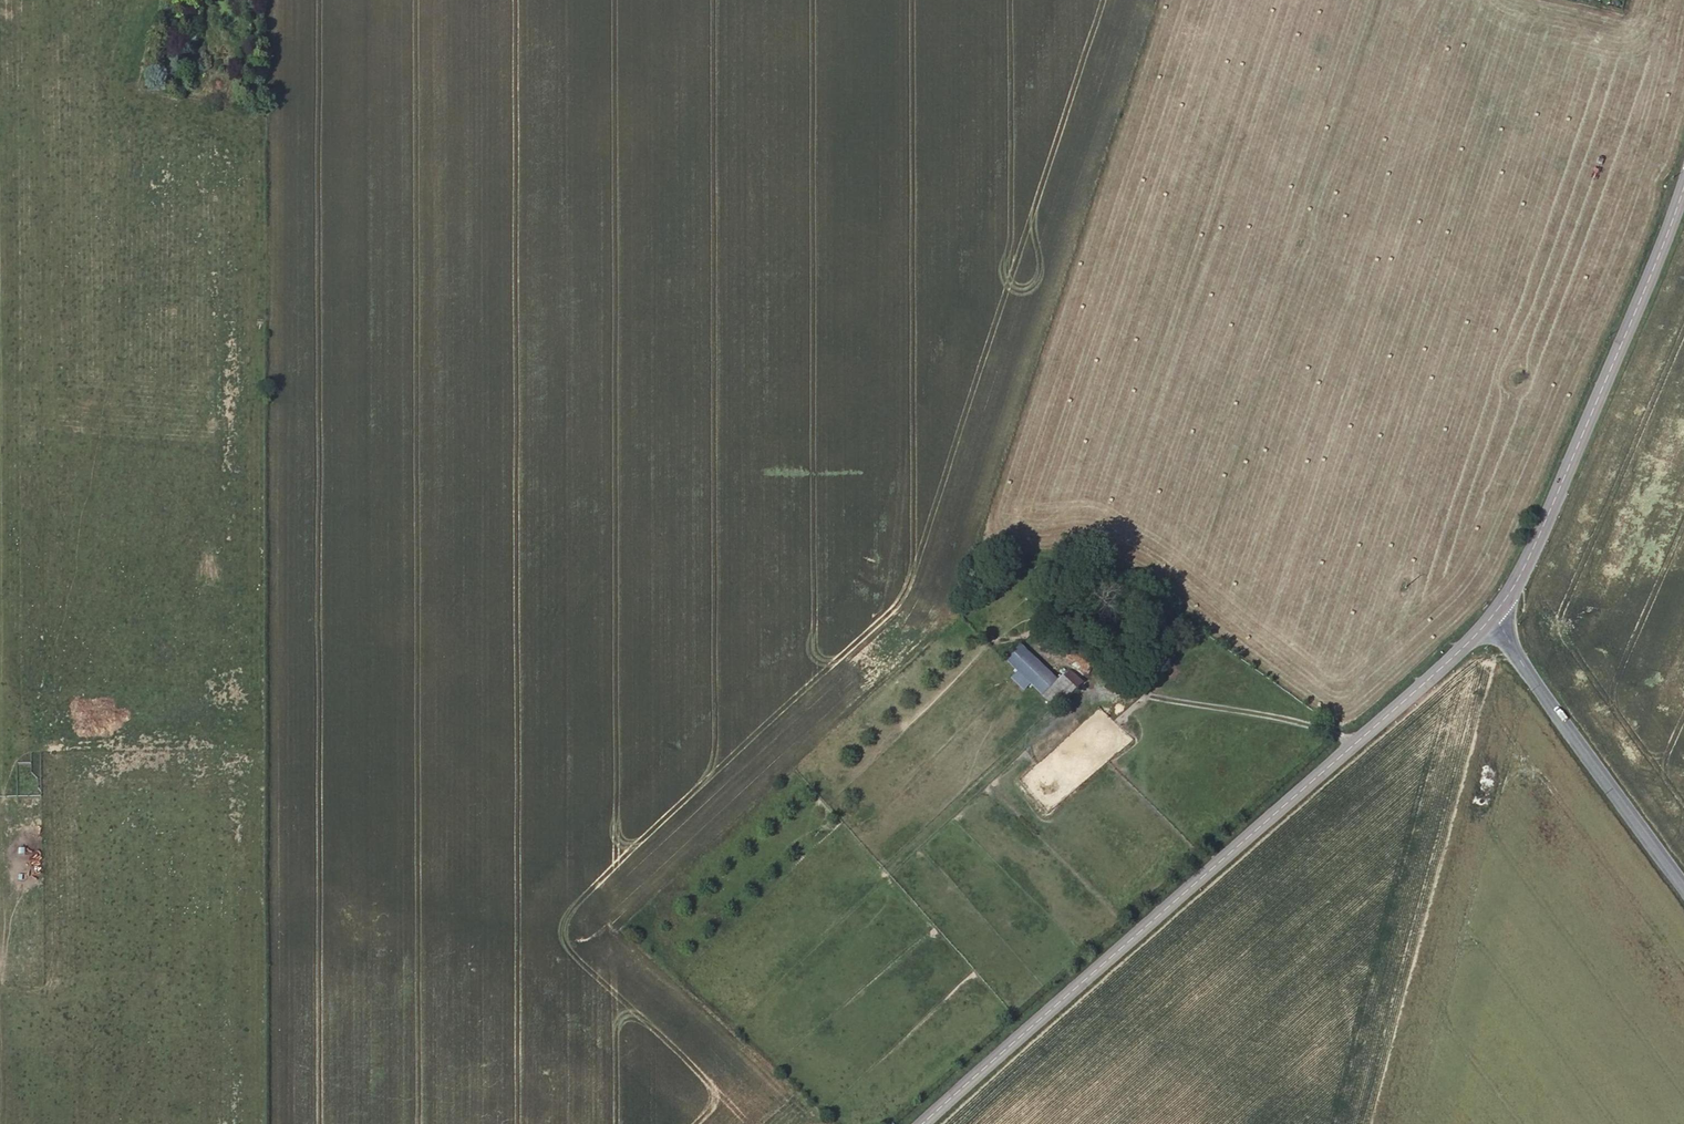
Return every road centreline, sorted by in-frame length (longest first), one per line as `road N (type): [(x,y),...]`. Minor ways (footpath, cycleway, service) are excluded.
road 1 (tertiary): [(1493,611),(921,1123)]
road 2 (tertiary): [(1683,190),(1604,388),(1493,611)]
road 3 (tertiary): [(1493,611),(1520,668),(1683,893)]

